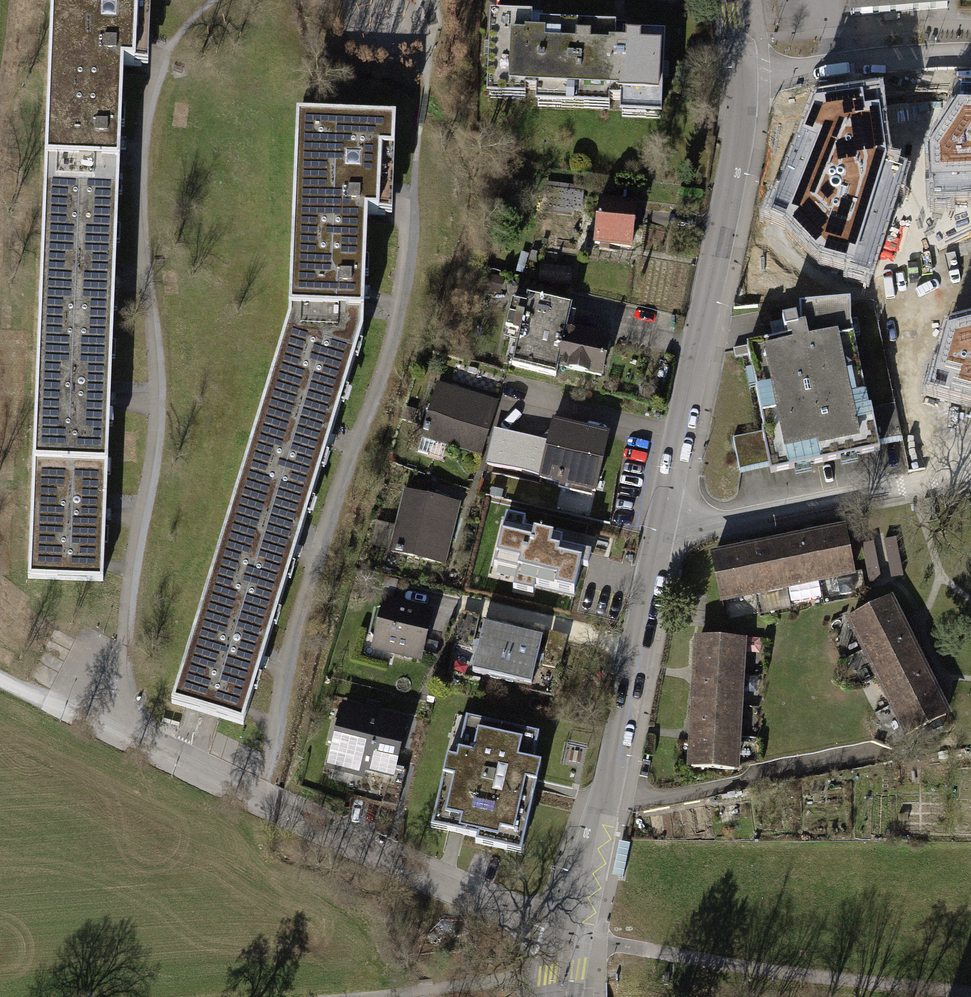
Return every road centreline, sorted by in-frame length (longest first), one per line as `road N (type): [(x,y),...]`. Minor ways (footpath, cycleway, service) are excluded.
road 1 (residential): [(569,936),(254,803),(68,710)]
road 2 (residential): [(662,516),(733,164),(743,78)]
road 3 (residential): [(569,936),(662,516)]
road 4 (residential): [(662,516),(728,524),(970,474)]
road 5 (track): [(569,936),(527,975),(352,996)]
road 6 (residential): [(970,53),(743,78)]

